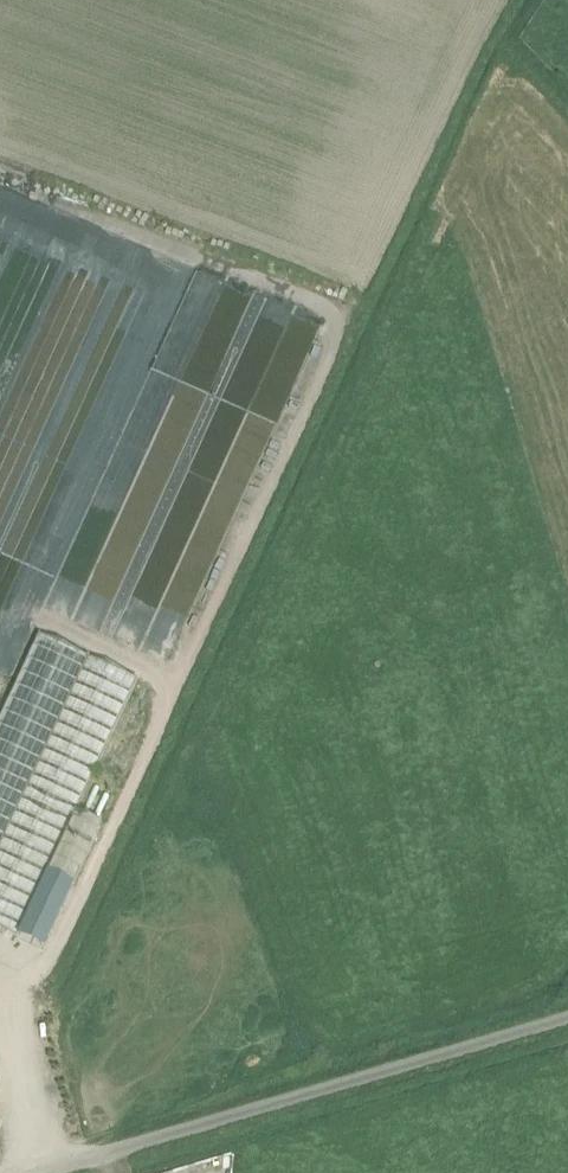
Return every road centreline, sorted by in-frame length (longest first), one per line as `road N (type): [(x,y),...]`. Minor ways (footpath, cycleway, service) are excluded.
road 1 (unclassified): [(26,1172),(567,1015)]

